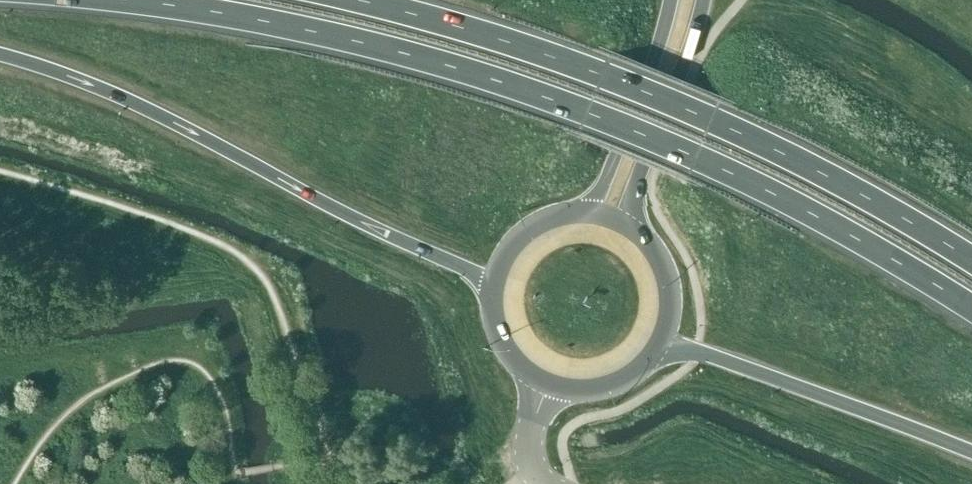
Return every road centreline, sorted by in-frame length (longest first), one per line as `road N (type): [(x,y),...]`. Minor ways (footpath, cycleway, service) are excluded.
road 1 (trunk): [(109,0),(367,45),(589,113),(813,214),(971,306)]
road 2 (trunk): [(971,262),(817,169),(712,120),(604,76),(361,0)]
road 3 (trunk): [(0,54),(158,112),(494,290)]
road 4 (trunk): [(659,345),(971,451)]
road 5 (primary): [(629,228),(703,0)]
road 6 (primary): [(669,0),(616,153),(582,214)]
road 7 (primary): [(659,345),(667,280),(629,228)]
road 8 (primary): [(548,384),(609,386),(659,345)]
road 9 (primary): [(582,214),(524,236),(494,290)]

